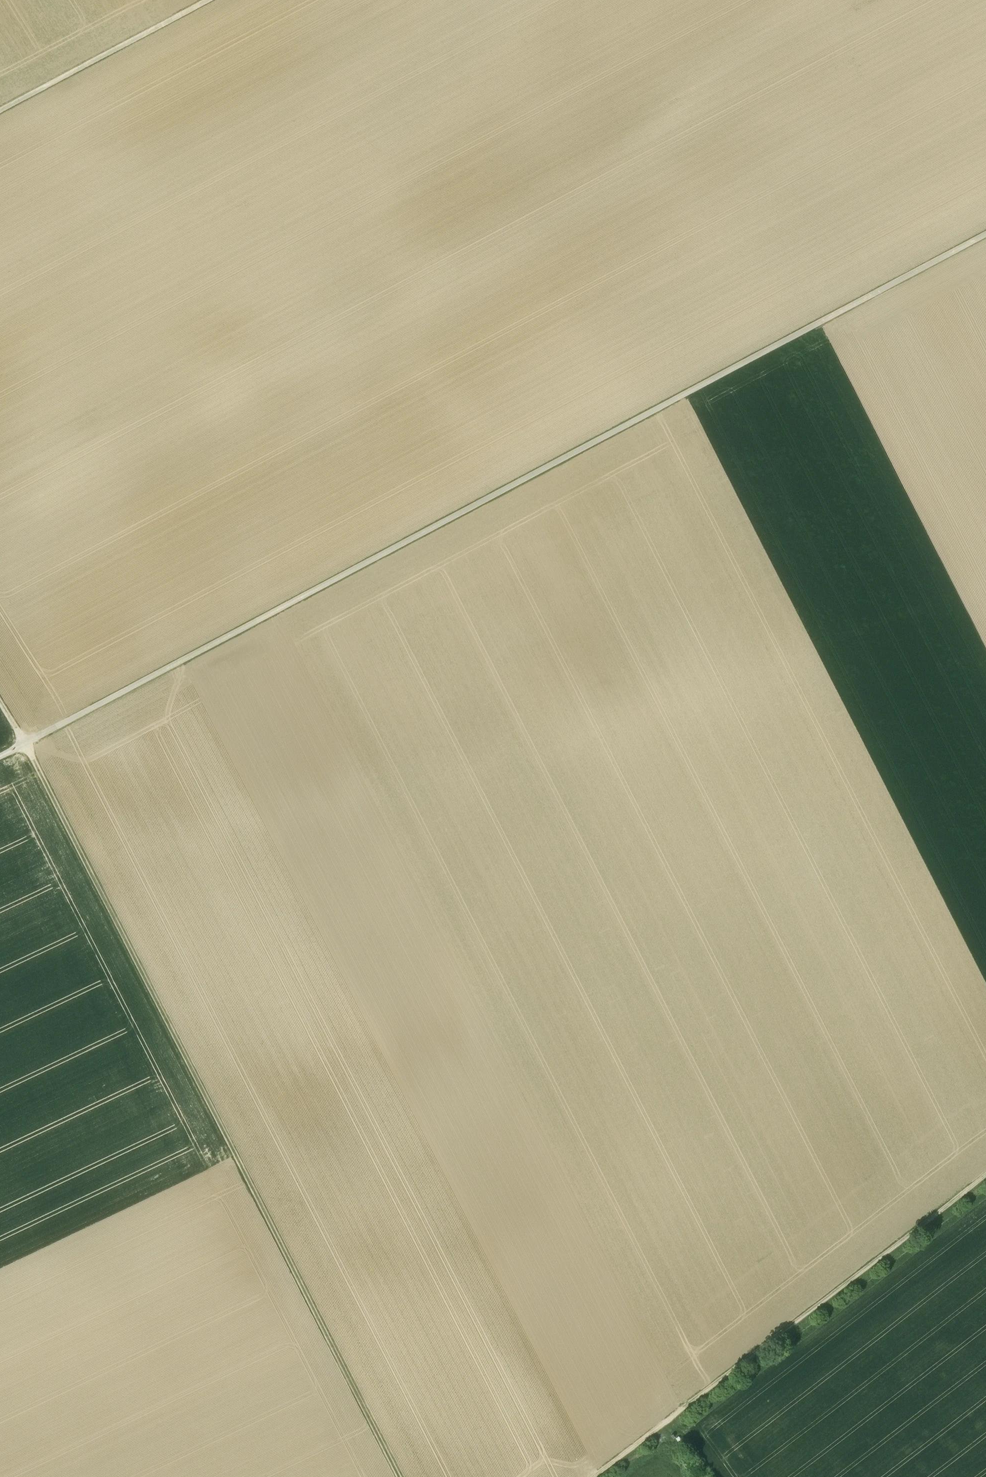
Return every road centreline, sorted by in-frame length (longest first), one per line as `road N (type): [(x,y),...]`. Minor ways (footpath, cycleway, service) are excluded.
road 1 (track): [(985,235),(0,757)]
road 2 (track): [(398,1476),(0,705)]
road 3 (track): [(593,1476),(985,1178)]
road 4 (track): [(206,0),(0,109)]

